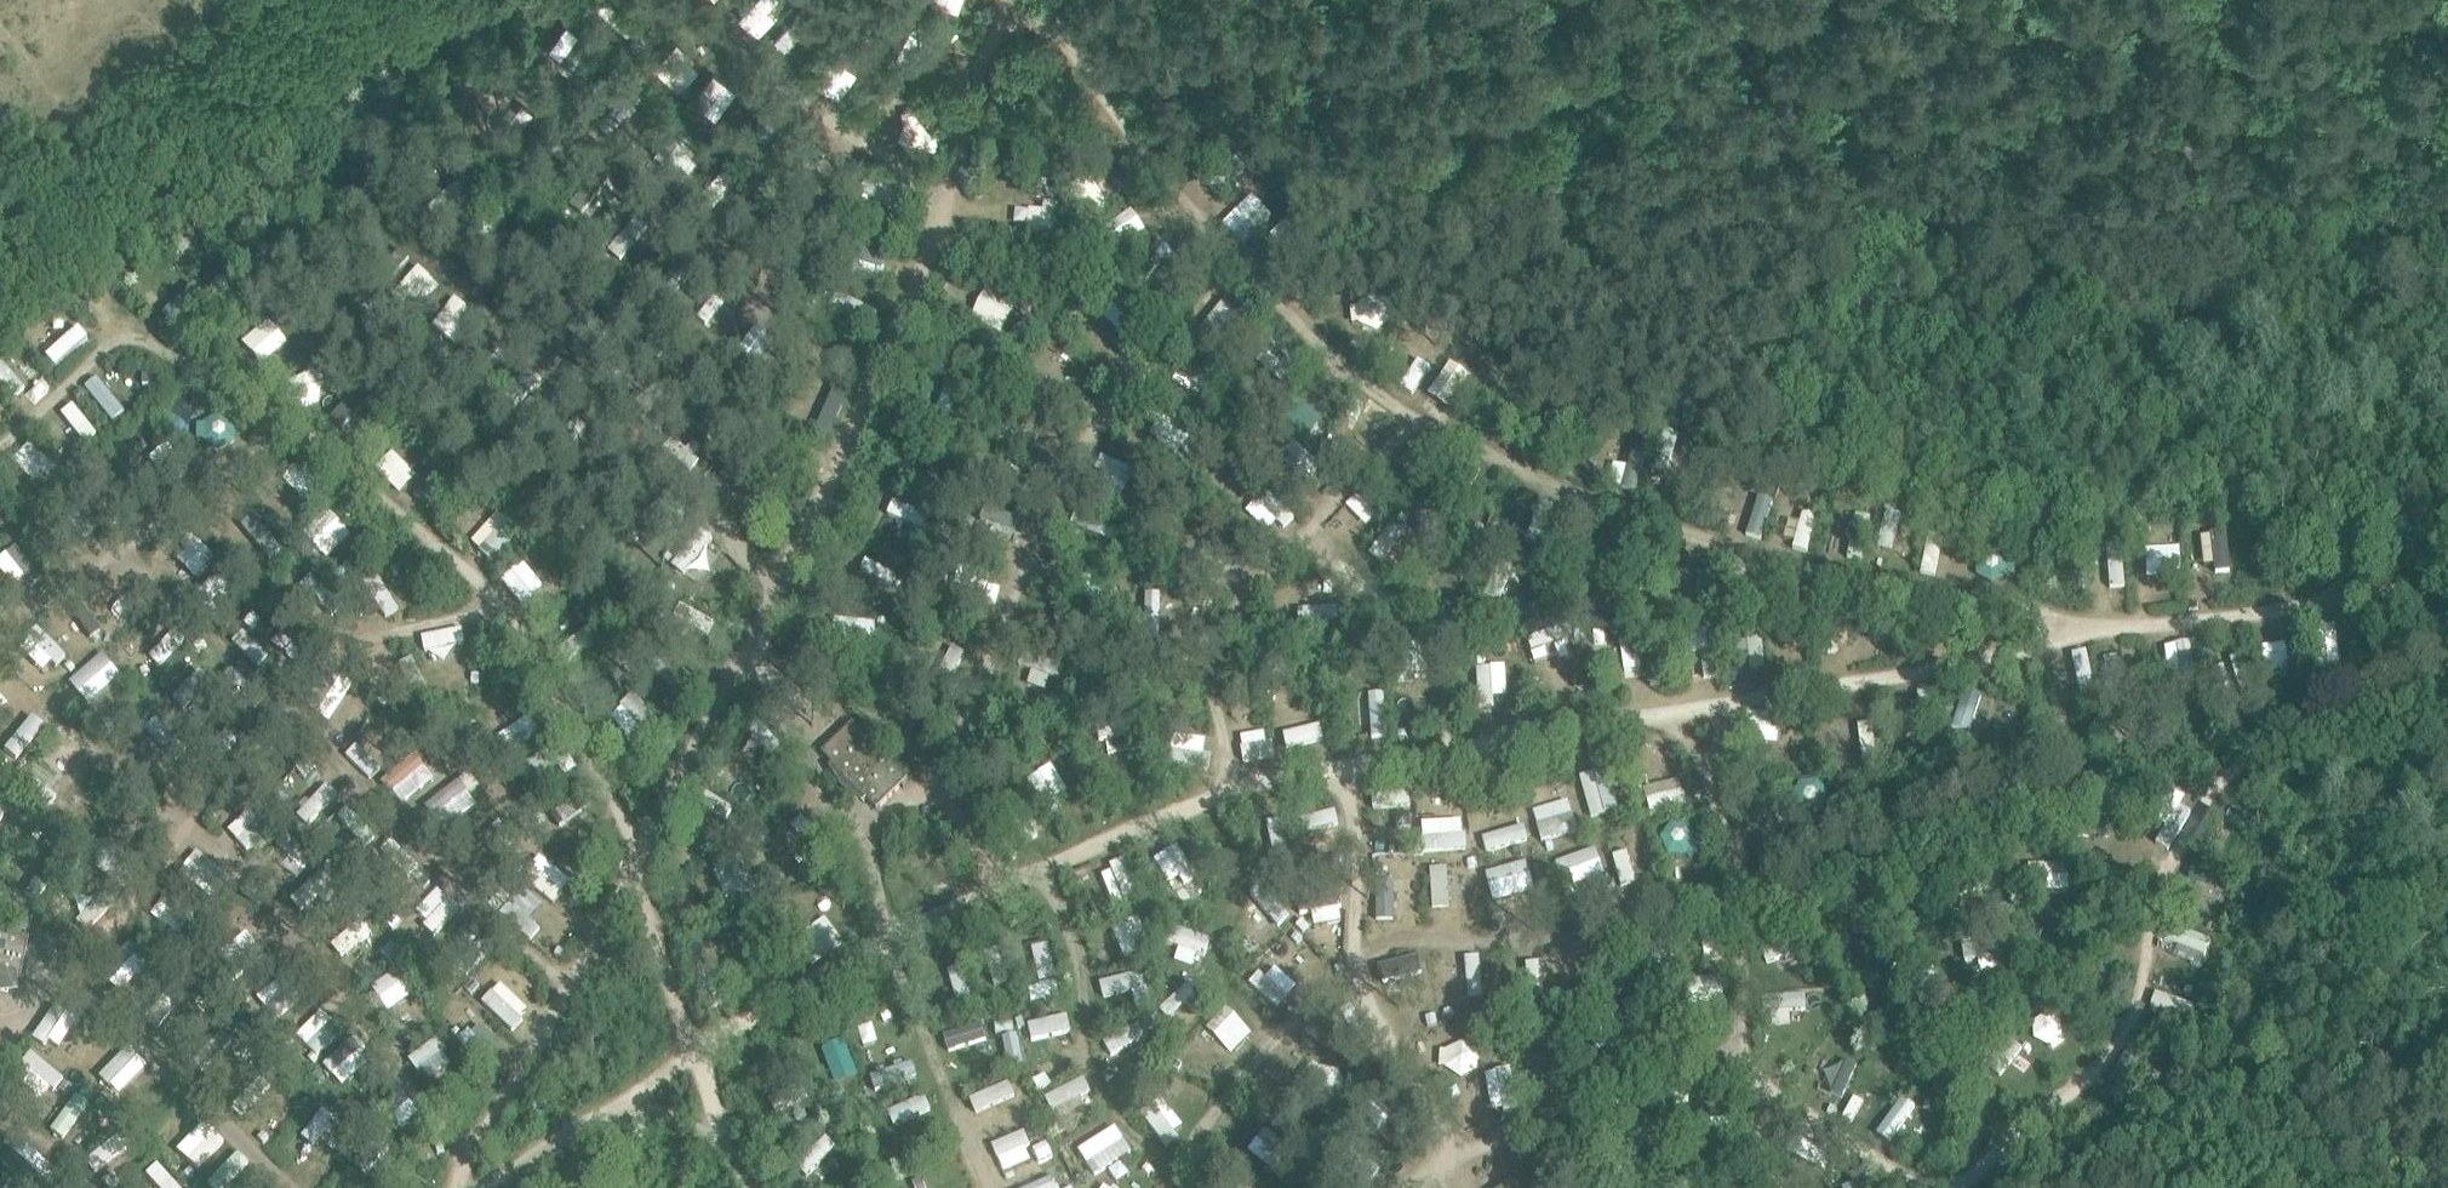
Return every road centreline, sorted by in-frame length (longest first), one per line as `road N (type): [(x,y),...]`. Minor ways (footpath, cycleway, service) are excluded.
road 1 (track): [(131,324),(0,448)]

